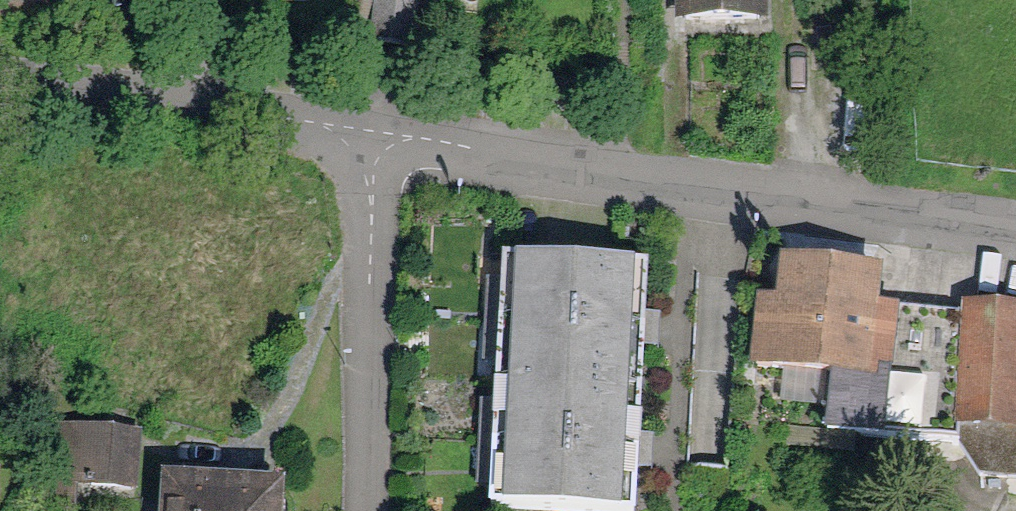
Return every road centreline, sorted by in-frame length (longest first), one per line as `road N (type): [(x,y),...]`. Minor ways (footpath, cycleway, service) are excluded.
road 1 (residential): [(1015,221),(379,136)]
road 2 (residential): [(379,136),(0,81)]
road 3 (residential): [(379,136),(365,229),(364,510)]

